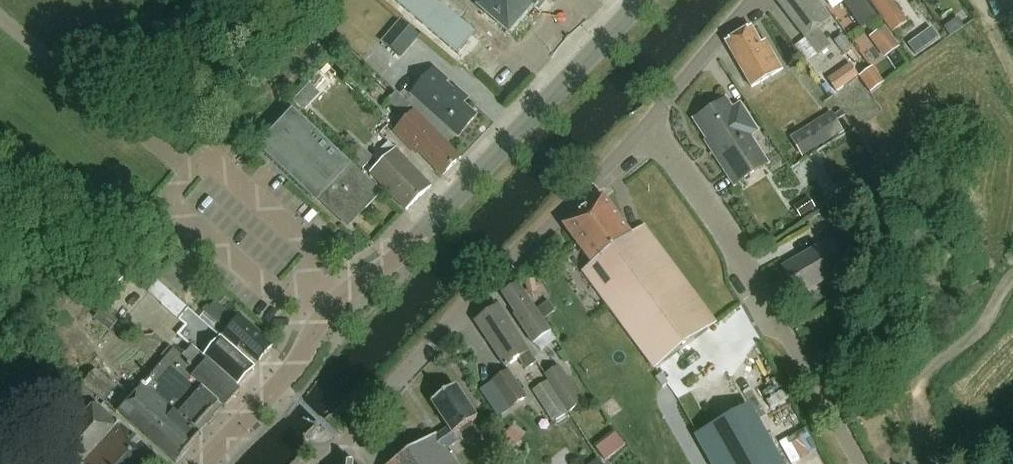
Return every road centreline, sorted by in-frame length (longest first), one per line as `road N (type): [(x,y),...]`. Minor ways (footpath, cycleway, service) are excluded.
road 1 (unclassified): [(325,463),(650,128)]
road 2 (tertiary): [(334,302),(388,268),(646,0)]
road 3 (unclassified): [(852,463),(739,255),(650,128)]
road 4 (tertiary): [(334,302),(301,358),(204,463)]
road 5 (unclassified): [(650,128),(760,0)]

